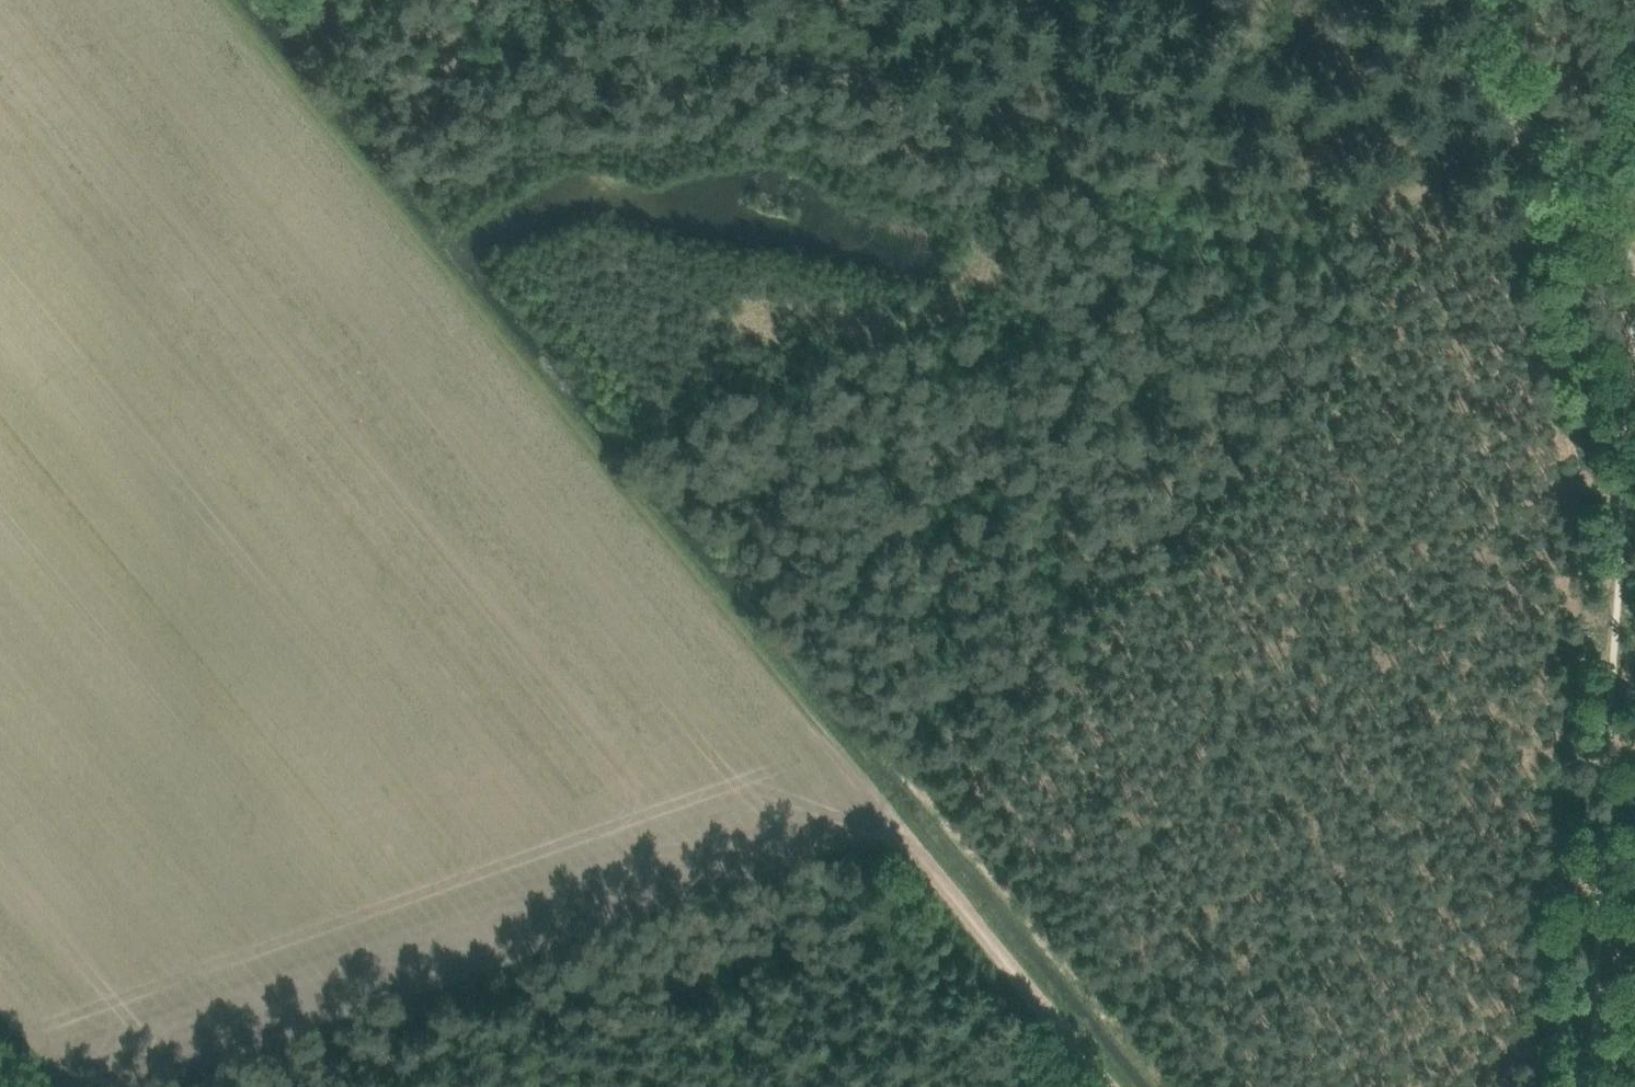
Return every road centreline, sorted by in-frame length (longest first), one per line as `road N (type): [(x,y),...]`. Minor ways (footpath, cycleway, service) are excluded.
road 1 (track): [(220,0),(1109,1086)]
road 2 (track): [(1440,0),(1634,247)]

